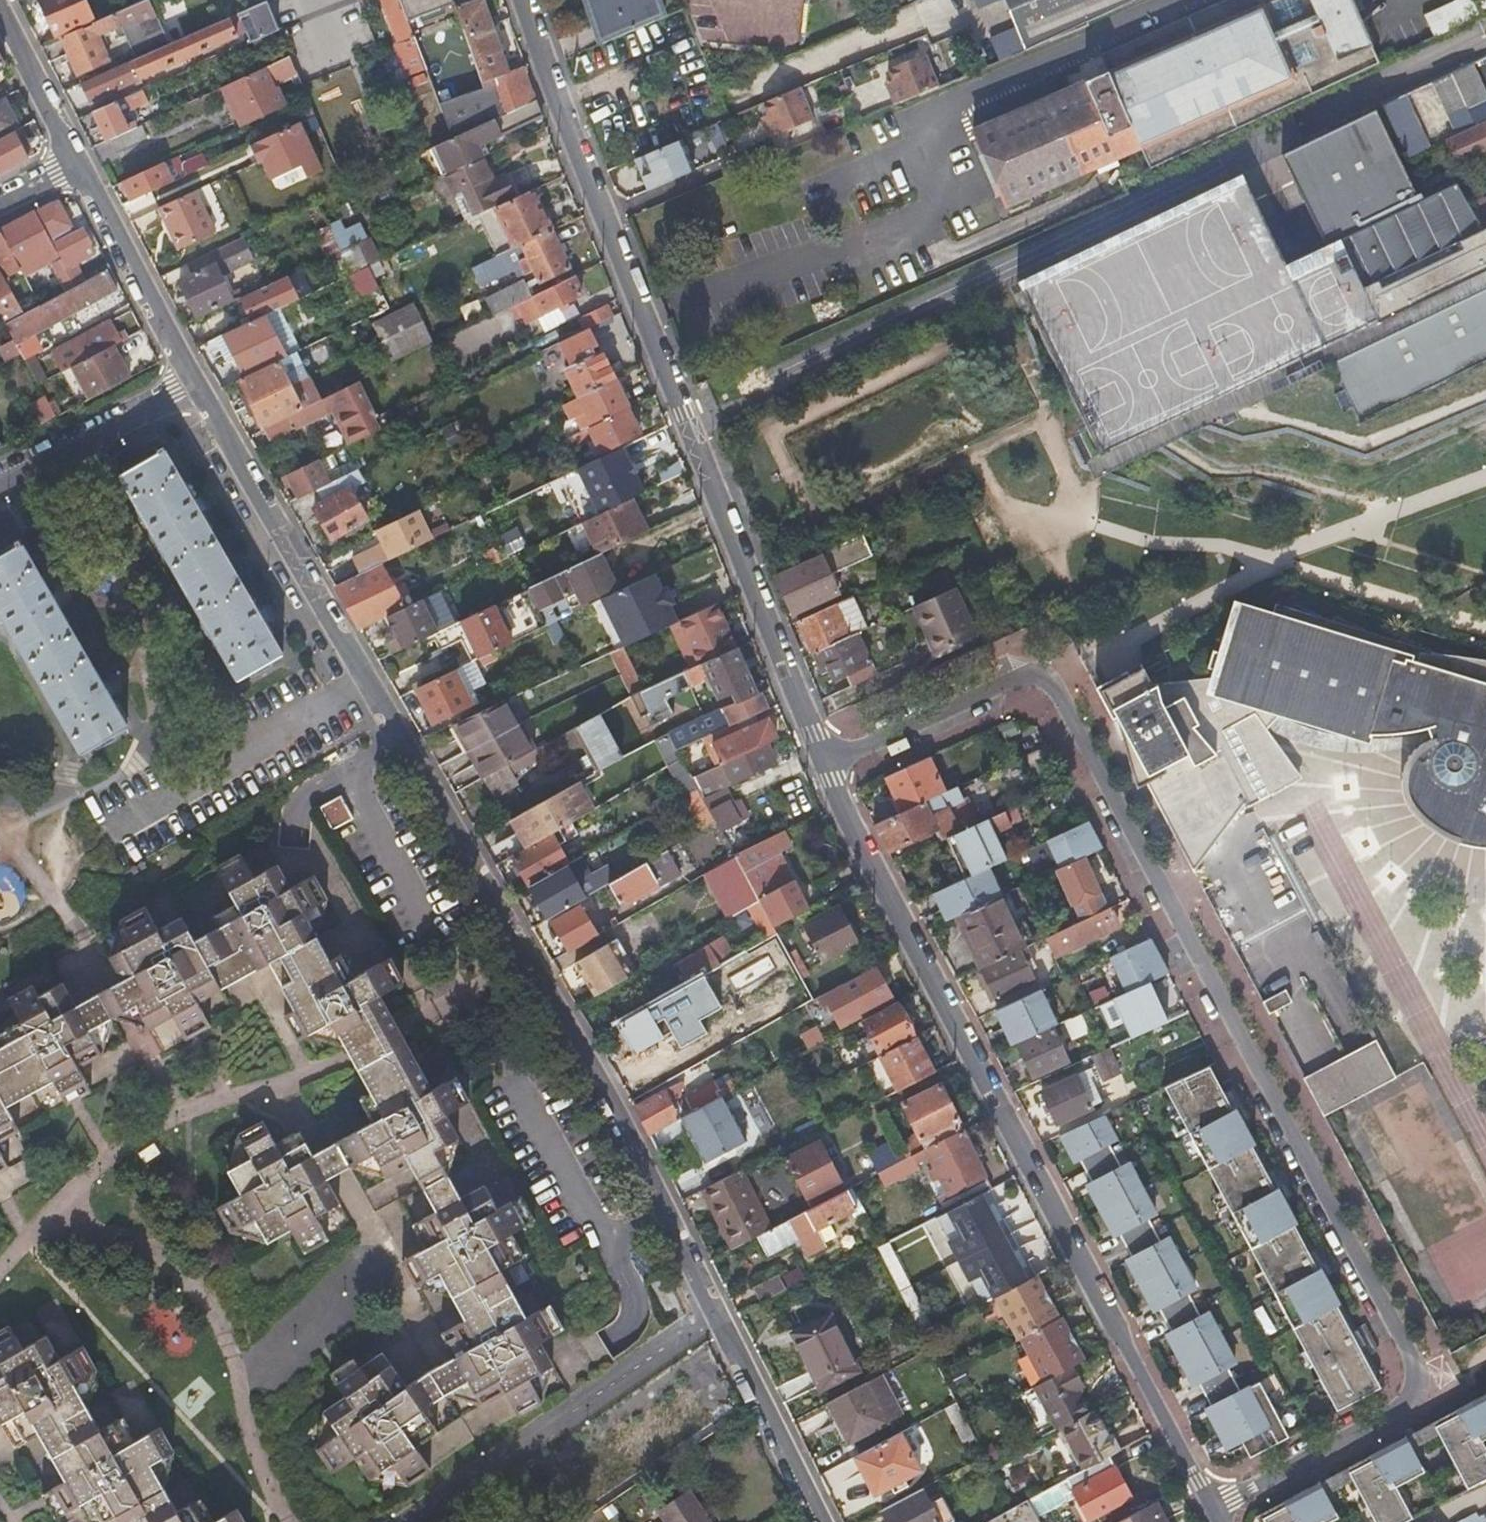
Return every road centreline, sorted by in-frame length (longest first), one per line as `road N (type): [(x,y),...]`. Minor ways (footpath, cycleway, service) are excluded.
road 1 (residential): [(816,1521),(612,1107),(172,347),(78,166)]
road 2 (residential): [(825,763),(1033,674),(1046,681),(1403,1343),(1418,1378),(1408,1402),(1211,1511)]
road 3 (residential): [(825,763),(837,803),(1211,1511)]
road 4 (residential): [(520,0),(648,338),(825,763)]
road 5 (residential): [(78,166),(0,12)]

